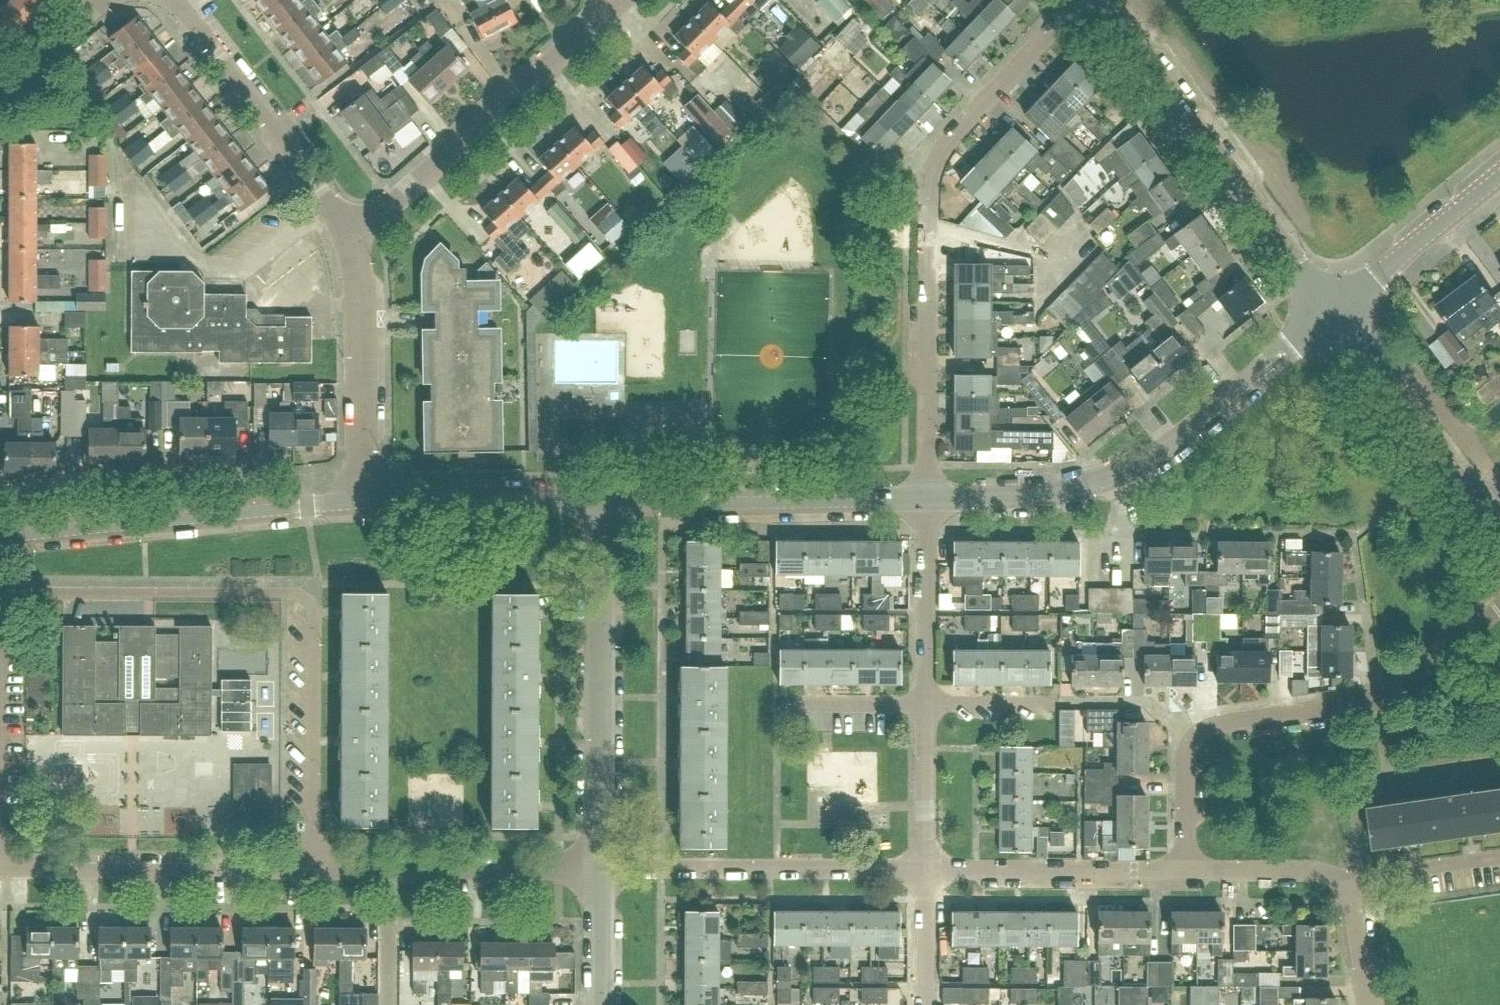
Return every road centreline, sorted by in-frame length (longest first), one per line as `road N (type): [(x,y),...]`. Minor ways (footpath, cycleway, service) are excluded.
road 1 (residential): [(0,759),(1,615),(10,600),(312,597),(314,868)]
road 2 (residential): [(925,495),(933,172),(1077,0)]
road 3 (unclassified): [(925,495),(1045,494),(1116,480),(1169,448),(1332,315)]
road 4 (tertiary): [(1332,315),(1093,0)]
road 5 (unclassified): [(596,869),(594,498)]
road 6 (unclassified): [(0,543),(363,500)]
road 7 (residential): [(354,240),(618,1)]
road 8 (residential): [(1182,730),(1376,695),(1499,609)]
road 9 (unclassified): [(594,498),(925,495)]
road 10 (residential): [(596,869),(924,871)]
road 11 (residential): [(0,867),(314,868)]
road 12 (unclassified): [(354,240),(170,0)]
road 13 (residential): [(1182,730),(1162,712),(1129,702),(925,703)]
road 14 (unclassified): [(363,500),(354,240)]
road 15 (residential): [(924,871),(1170,872)]
road 16 (tertiary): [(1472,506),(1332,315)]
road 17 (unclassified): [(363,500),(594,498)]
road 18 (unclassified): [(1332,315),(1499,176)]
road 19 (residential): [(388,868),(596,869)]
road 20 (residential): [(925,703),(925,495)]
road 21 (residential): [(1170,872),(1319,873),(1359,890)]
road 22 (residential): [(924,871),(925,703)]
road 23 (residential): [(925,703),(775,702)]
road 24 (residential): [(1170,872),(1173,734),(1182,730)]
road 25 (residential): [(1359,890),(1387,872),(1499,857)]
road 26 (unclassified): [(0,90),(108,0)]
road 27 (residential): [(388,868),(388,1004)]
road 28 (unclassified): [(597,1004),(596,869)]
road 29 (residential): [(923,1004),(924,871)]

